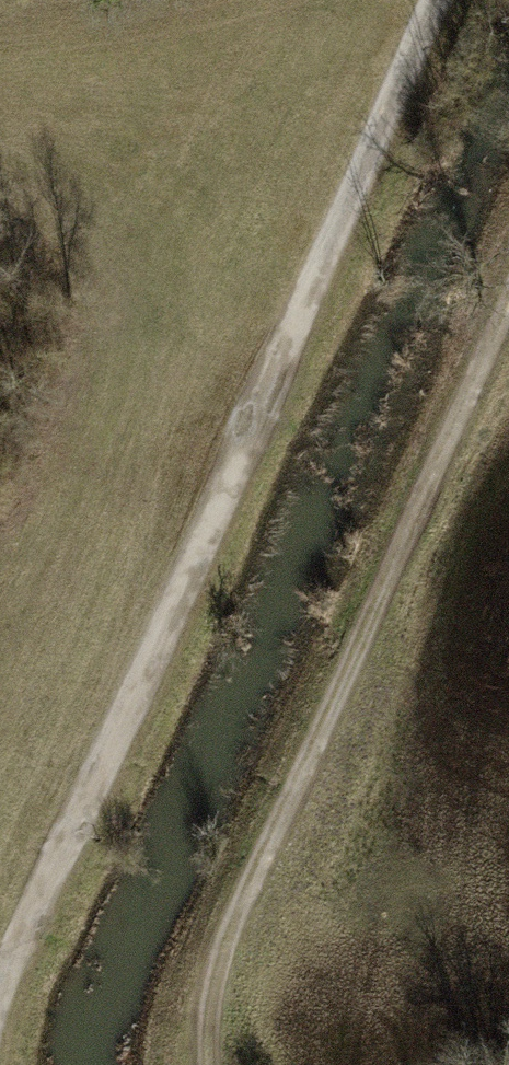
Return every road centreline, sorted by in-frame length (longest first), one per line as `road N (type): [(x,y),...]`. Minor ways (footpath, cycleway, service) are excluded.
road 1 (track): [(448,0),(4,1001),(0,1039)]
road 2 (track): [(508,287),(228,931),(208,1008),(208,1064)]

